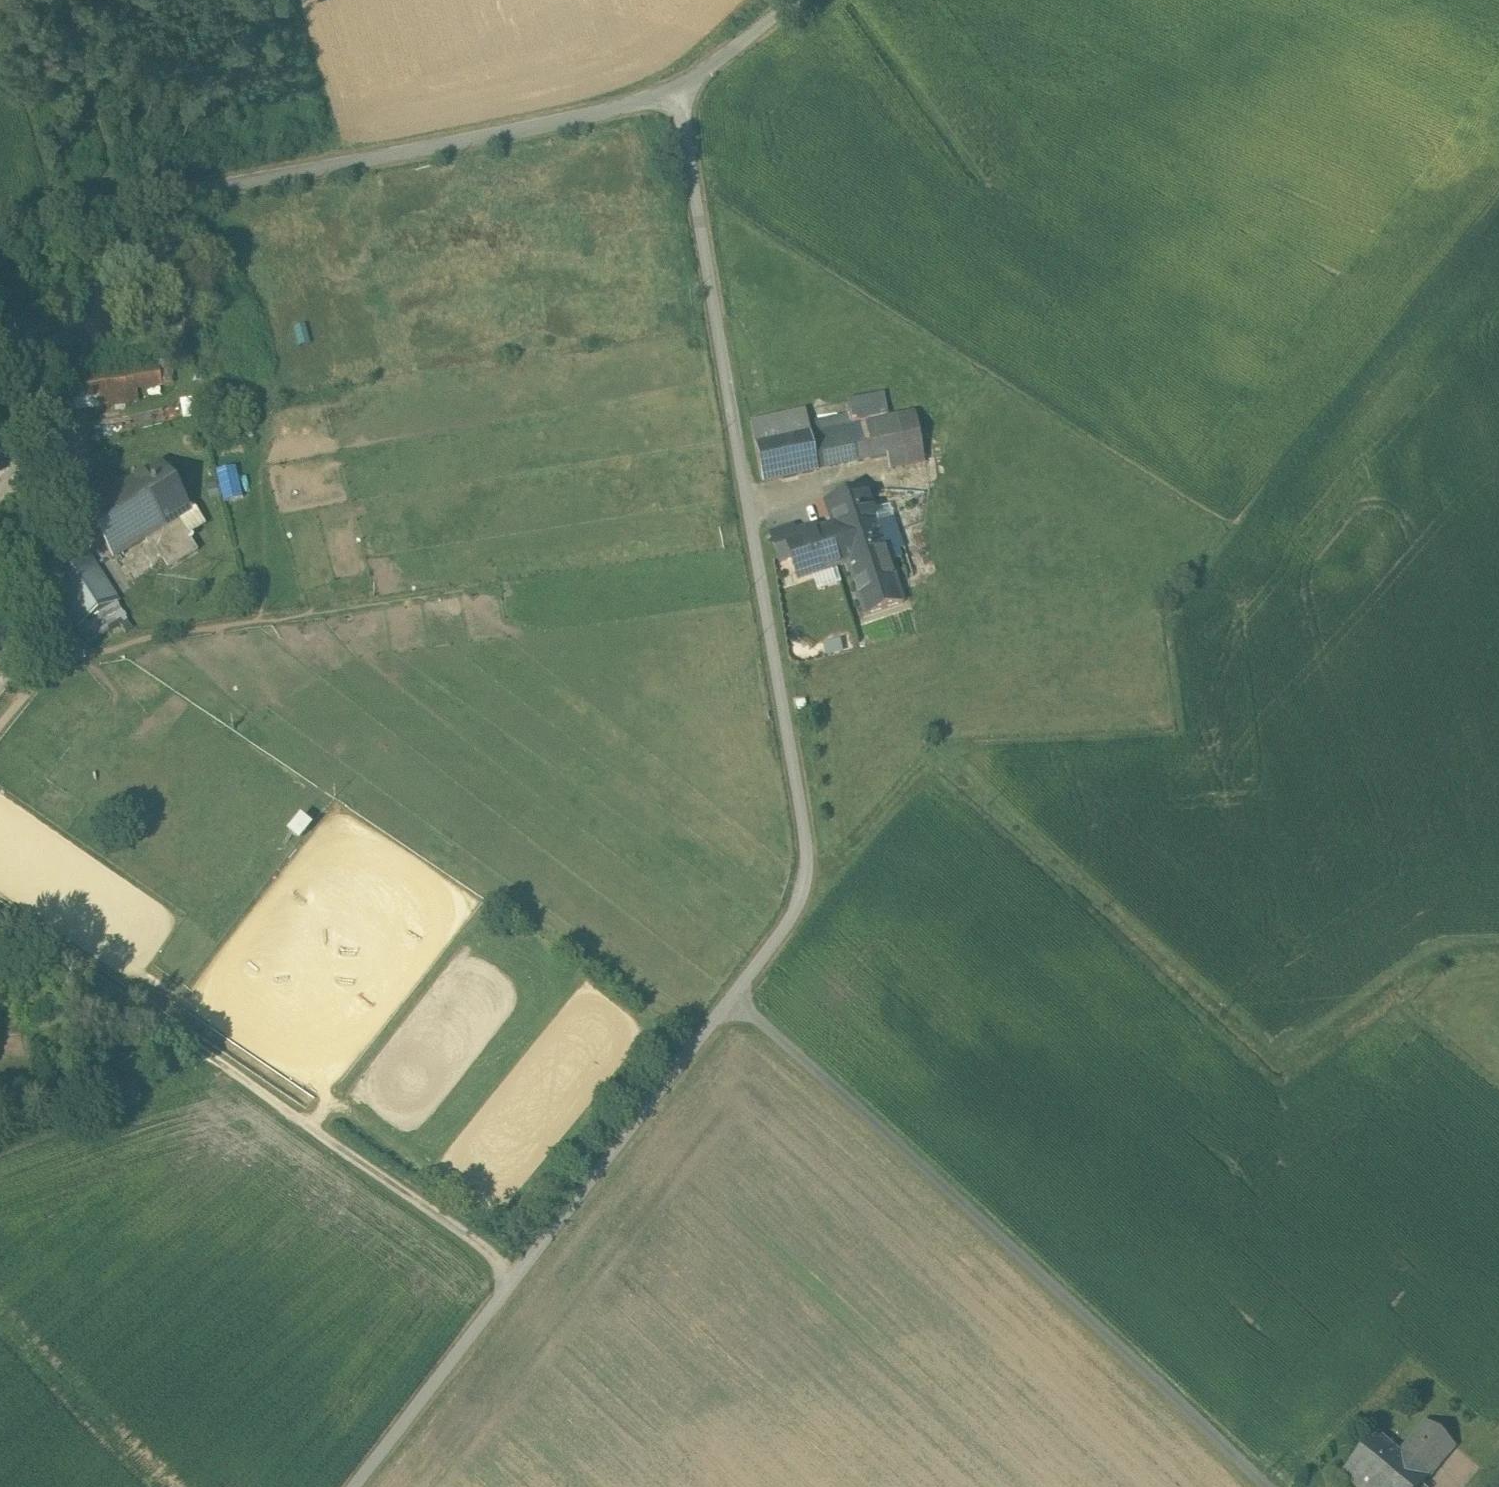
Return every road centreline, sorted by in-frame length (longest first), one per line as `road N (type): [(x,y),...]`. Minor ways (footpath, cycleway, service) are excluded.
road 1 (unclassified): [(734,996),(794,914),(808,860),(676,98)]
road 2 (unclassified): [(0,229),(676,98)]
road 3 (unclassified): [(734,996),(1221,1441)]
road 4 (track): [(522,1278),(0,909)]
road 5 (unclassified): [(360,1486),(734,996)]
road 6 (track): [(33,684),(49,663),(151,635),(321,611)]
road 7 (track): [(71,0),(112,207)]
road 8 (unclassified): [(676,98),(796,0)]

